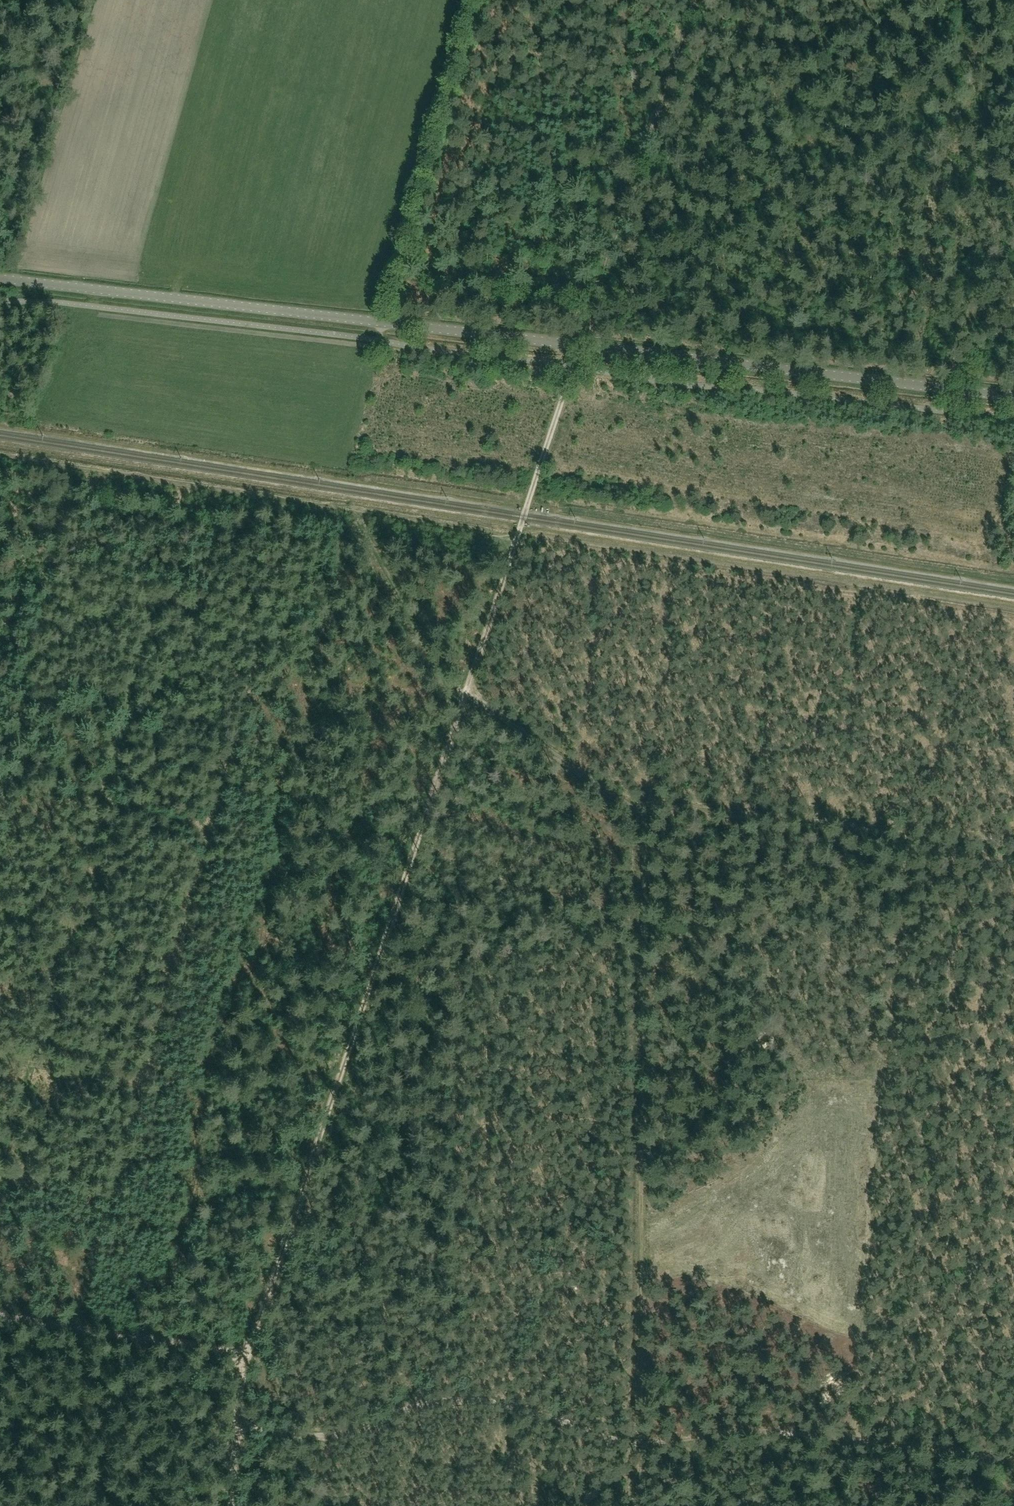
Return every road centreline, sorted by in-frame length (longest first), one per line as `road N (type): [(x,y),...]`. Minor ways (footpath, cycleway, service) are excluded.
road 1 (tertiary): [(1013,396),(0,278)]
road 2 (track): [(242,1352),(273,1306),(278,1257),(518,539)]
road 3 (track): [(303,504),(80,1330)]
road 4 (track): [(235,1433),(326,1437),(459,1398),(627,1442),(780,1431),(1013,1460)]
road 5 (track): [(848,1439),(911,831)]
road 6 (track): [(471,688),(635,809),(1013,839)]
road 7 (track): [(518,539),(690,0)]
road 8 (track): [(0,456),(303,504)]
road 9 (track): [(242,1352),(0,1319)]
road 10 (track): [(303,504),(518,539)]

